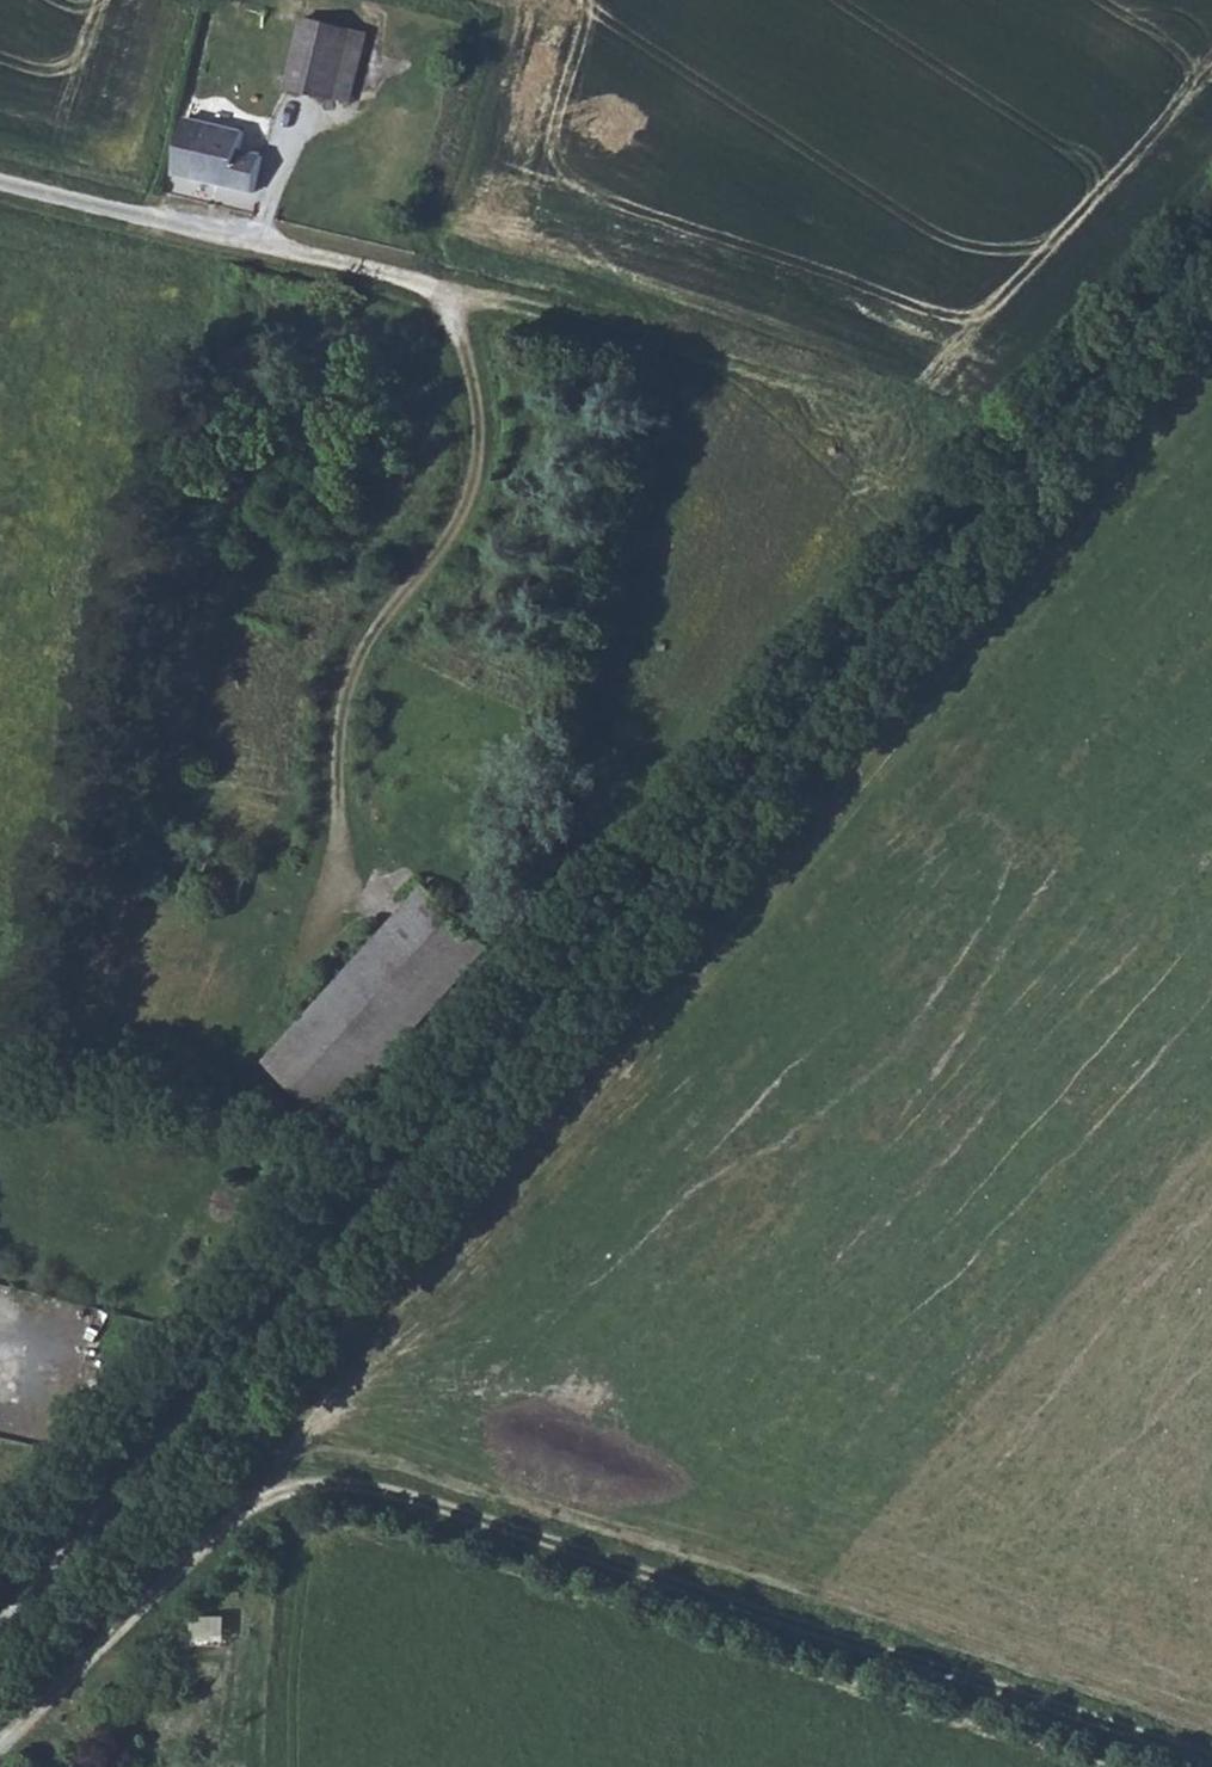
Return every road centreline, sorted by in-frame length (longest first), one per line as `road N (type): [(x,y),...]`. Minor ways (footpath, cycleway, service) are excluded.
road 1 (track): [(0,1747),(253,1514),(308,1481),(447,1505),(1211,1761)]
road 2 (residential): [(0,185),(448,296)]
road 3 (track): [(678,338),(448,296)]

